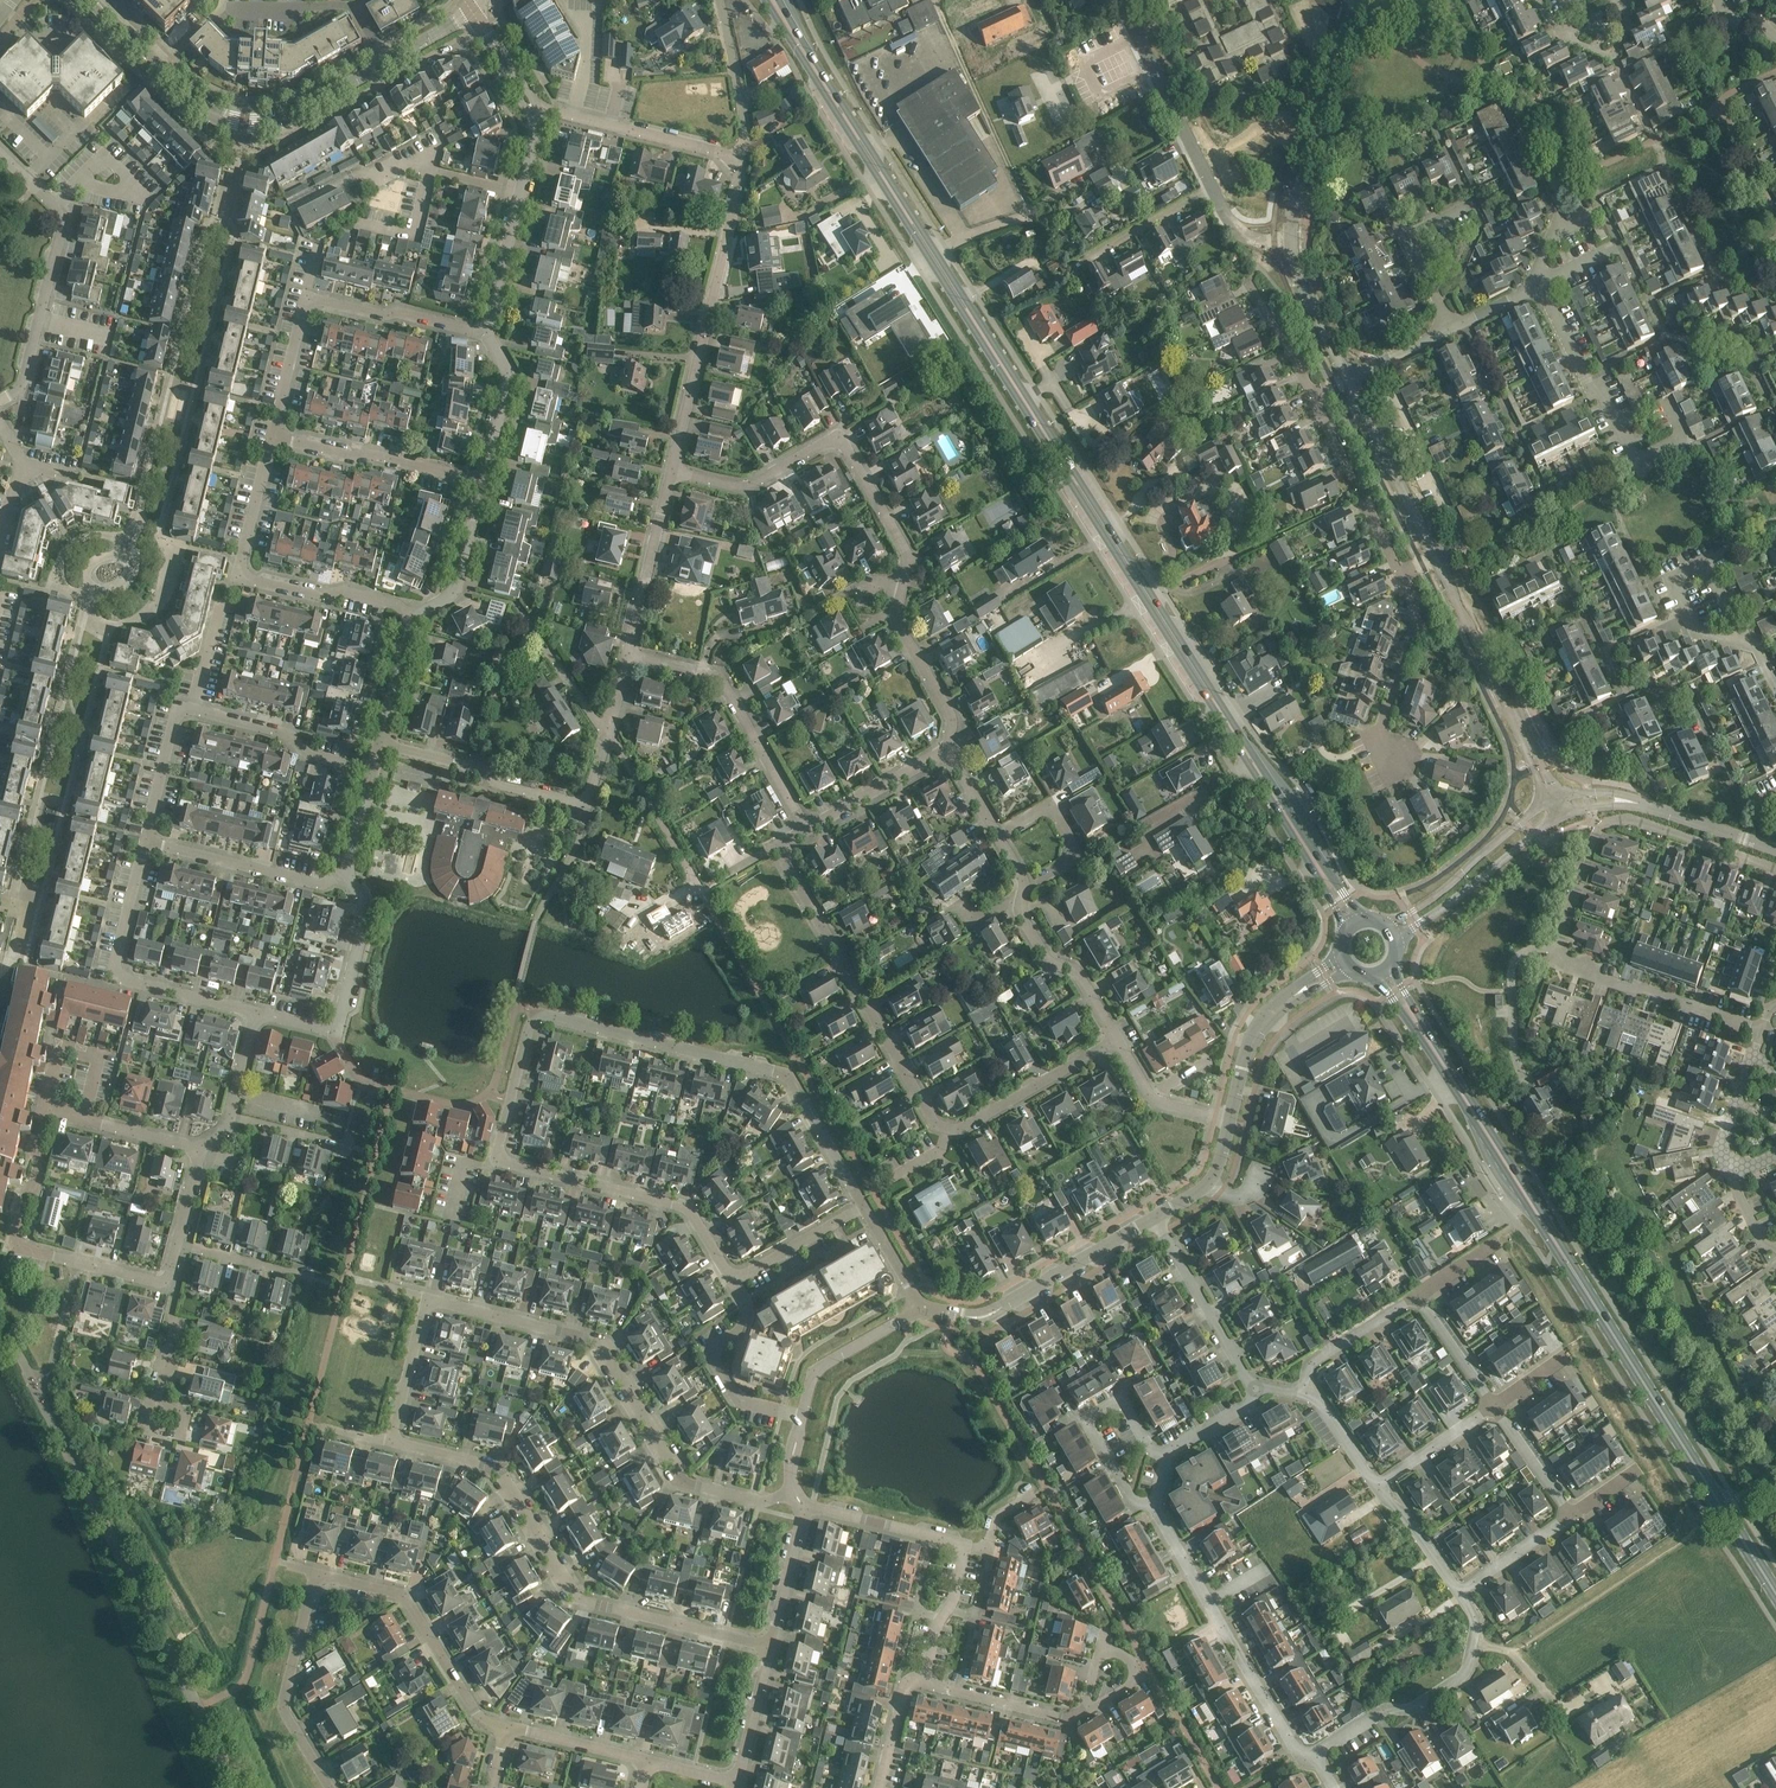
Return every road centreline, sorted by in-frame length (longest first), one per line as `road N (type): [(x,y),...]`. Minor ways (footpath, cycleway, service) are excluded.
road 1 (residential): [(771,1648),(580,1600),(493,1467),(392,1441),(427,1304),(594,1341),(682,1483),(763,1502),(794,1492)]
road 2 (primary): [(1148,601),(772,0)]
road 3 (residential): [(501,1158),(529,1029),(552,1017),(788,1075),(863,1207)]
road 4 (residential): [(1761,1031),(1558,964),(1555,951),(1598,826),(1630,819),(1775,870)]
road 5 (residential): [(1117,1041),(966,1128),(936,1126),(779,847)]
road 6 (residential): [(671,473),(736,487),(825,443),(847,450),(904,547),(898,619),(950,718),(947,750)]
road 7 (residential): [(504,1728),(480,1719),(399,1593),(318,1580),(287,1713),(333,1787)]
road 8 (residential): [(165,1281),(13,1247),(43,1107),(200,1150)]
road 9 (tertiary): [(470,10),(294,112),(244,123),(197,102),(88,0)]
road 10 (primary): [(1354,926),(1148,601)]
road 11 (primary): [(1721,1510),(1529,1201)]
road 12 (residential): [(143,842),(181,710),(286,733),(309,755),(372,769)]
road 13 (residential): [(483,325),(409,309),(385,314),(305,292),(269,435)]
road 14 (residential): [(671,473),(739,183),(733,159)]
road 15 (residential): [(269,435),(238,560),(242,576),(316,592),(342,587),(414,608)]
road 16 (residential): [(1314,1755),(1301,1757),(1151,1504)]
road 17 (residential): [(381,743),(587,806),(607,735)]
road 18 (residential): [(0,402),(25,377),(60,223),(53,205),(0,155)]
road 19 (residential): [(1668,405),(1682,439),(1644,456),(1628,449),(1539,286)]
road 20 (residential): [(252,1012),(115,977),(143,842)]
road 21 (residential): [(501,1158),(686,1209),(732,1281)]
road 22 (primary): [(1529,1201),(1382,973)]
road 23 (residential): [(807,830),(720,678),(628,656)]
road 24 (residential): [(918,1305),(985,1317),(1153,1219)]
road 25 (residential): [(1314,1755),(1460,1679),(1476,1619),(1458,1593)]
road 26 (residential): [(1292,240),(1300,182),(1363,0)]
road 27 (residential): [(1529,749),(1434,555)]
road 28 (residential): [(480,479),(269,435)]
road 29 (residential): [(1151,1504),(1135,1503),(1092,1416),(1121,1404),(1149,1448),(1165,1456)]
road 30 (residential): [(347,872),(323,886),(143,842)]
road 31 (residential): [(803,1417),(740,1403),(712,1357),(742,1328),(745,1303),(732,1281)]
road 32 (residential): [(1211,188),(1119,0)]
road 33 (residential): [(1395,940),(1562,817)]
road 34 (residential): [(1548,804),(1386,928)]
road 35 (residential): [(733,159),(538,110)]
road 36 (residential): [(517,191),(428,172),(416,225),(398,230),(362,222)]
road 37 (residential): [(1463,541),(1378,363)]
road 38 (residential): [(1434,555),(1348,378)]
road 39 (residential): [(1028,885),(1020,916),(1051,964),(1075,970),(1117,1041)]
road 40 (residential): [(1257,1385),(1153,1219)]
road 41 (residential): [(1388,754),(1381,730),(1418,619),(1400,573)]
road 42 (residential): [(628,656),(671,473)]
road 43 (residential): [(701,892),(607,735)]
road 44 (residential): [(341,1038),(366,919),(347,872)]
road 45 (residential): [(803,1417),(816,1370),(901,1323),(918,1305)]
road 46 (residential): [(802,1507),(966,1546)]
road 47 (residential): [(1450,326),(1409,240),(1411,230),(1466,205)]
road 48 (residential): [(733,159),(746,139),(720,0)]
road 49 (residential): [(480,479),(508,369),(483,325)]
road 50 (residential): [(1081,1716),(1069,1722),(925,1683)]
road 51 (residential): [(807,830),(947,750)]
road 52 (residential): [(1028,885),(1070,861),(1073,839),(1056,813),(1002,835)]
road 53 (residential): [(414,608),(457,589),(480,479)]
road 54 (residential): [(607,735),(515,605)]
road 55 (residential): [(1302,1395),(1309,1366),(1417,1295)]
road 56 (residential): [(1732,1176),(1727,1127),(1761,1031)]
road 57 (residential): [(732,1281),(863,1207)]
road 58 (residential): [(1348,378),(1299,278),(1292,240)]
road 59 (residential): [(1117,1041),(1156,1102),(1230,1121)]
road 60 (residential): [(647,1761),(504,1728)]
road 61 (residential): [(1638,803),(1775,849)]
road 62 (residential): [(771,1648),(802,1507)]
road 63 (residential): [(966,1546),(925,1683)]
road 64 (residential): [(314,1280),(176,1244)]
road 65 (residential): [(1377,1486),(1493,1405)]
road 66 (residential): [(1742,643),(1697,631),(1673,579),(1706,563)]
road 67 (residential): [(1568,228),(1504,104)]
road 68 (residential): [(737,1783),(771,1648)]
road 69 (residential): [(381,743),(414,608)]
road 70 (residential): [(483,325),(517,191)]
road 71 (residential): [(1571,1516),(1458,1593)]
road 72 (residential): [(1230,1121),(1252,1042),(1288,1001)]
road 73 (residential): [(1493,1405),(1571,1516)]
road 74 (residential): [(1458,1593),(1377,1486)]
road 75 (residential): [(1417,1295),(1493,1405)]
road 76 (residential): [(1096,252),(1211,188)]
road 77 (residential): [(1248,283),(1314,396)]
road 78 (residential): [(1539,286),(1620,249),(1603,211)]
road 79 (residential): [(165,1281),(175,1299),(160,1404)]
road 80 (residential): [(925,1683),(905,1687),(880,1787)]
road 81 (residential): [(1377,1486),(1314,1397),(1302,1395)]
road 82 (residential): [(538,110),(470,10)]

